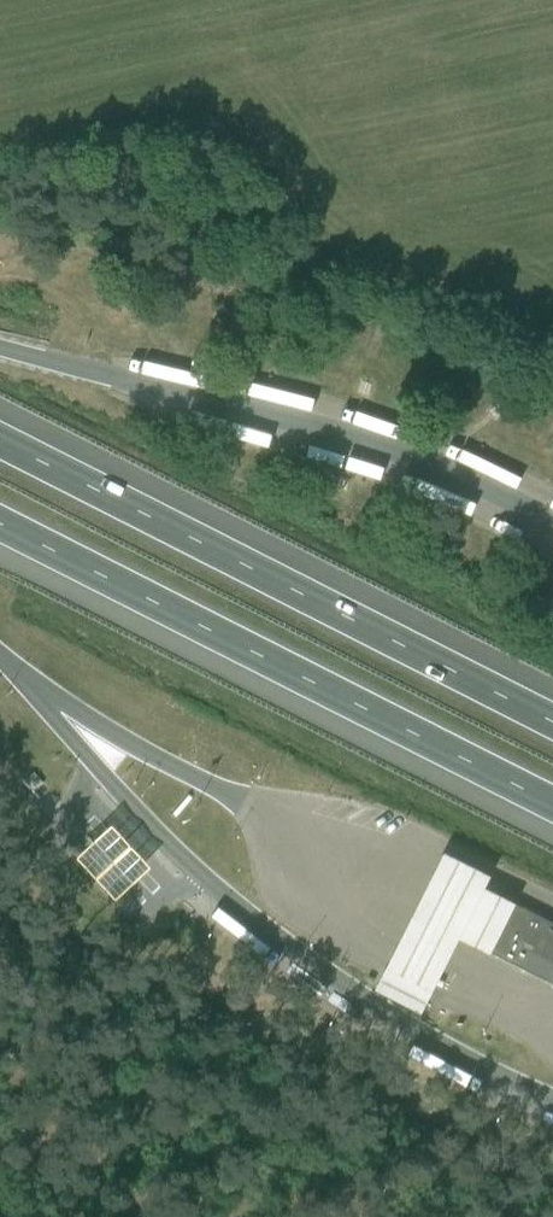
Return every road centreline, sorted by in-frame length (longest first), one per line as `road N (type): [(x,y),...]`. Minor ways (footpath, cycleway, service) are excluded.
road 1 (motorway): [(552,722),(0,441)]
road 2 (motorway): [(0,524),(552,804)]

